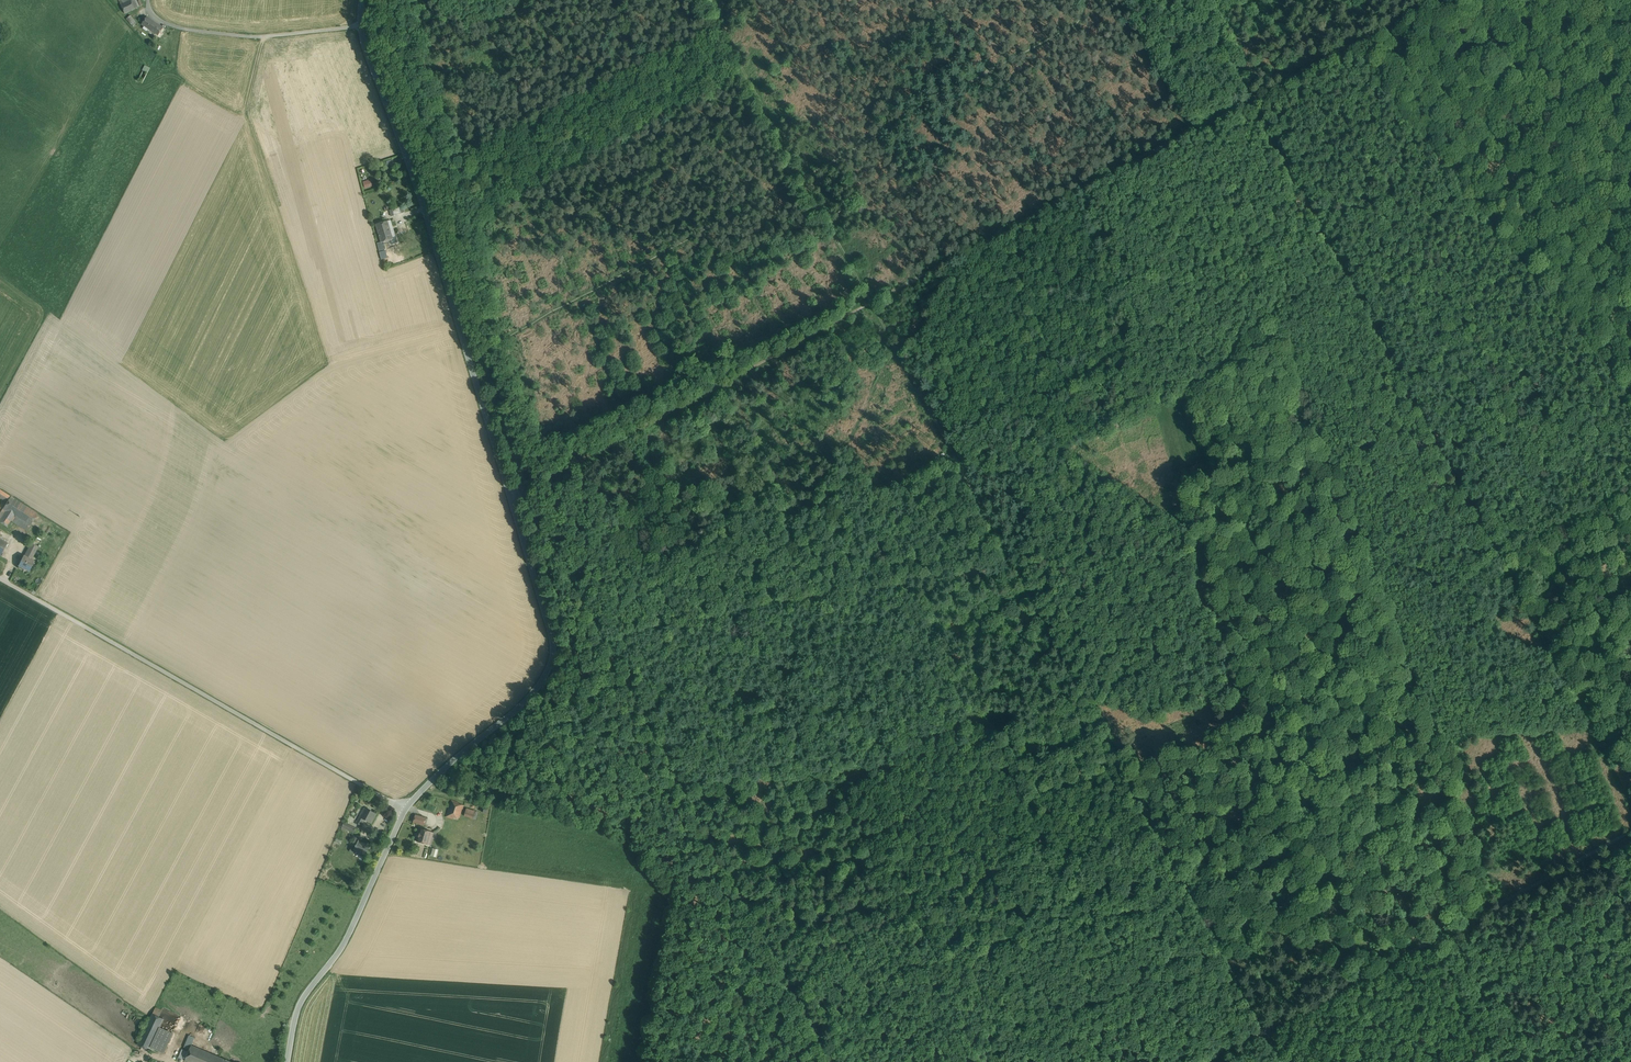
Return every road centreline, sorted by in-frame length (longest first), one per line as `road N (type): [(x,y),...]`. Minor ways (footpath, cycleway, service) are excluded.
road 1 (tertiary): [(405,808),(534,692),(553,644),(426,216),(359,25)]
road 2 (track): [(872,303),(1265,1030)]
road 3 (track): [(1251,98),(1630,803)]
road 4 (track): [(833,1061),(523,488)]
road 5 (unclassified): [(405,808),(0,578)]
road 6 (track): [(872,303),(1251,98)]
road 7 (track): [(1265,1030),(1630,830)]
road 8 (track): [(523,488),(872,303)]
road 9 (track): [(704,0),(872,303)]
road 10 (tertiary): [(287,1061),(303,997),(344,945),(405,808)]
road 11 (track): [(553,644),(559,626),(599,590),(644,518),(664,514),(682,498),(657,500)]
road 12 (residential): [(149,0),(152,13),(183,28),(264,37),(359,25)]
road 13 (track): [(550,666),(564,677),(605,784),(643,851)]
road 14 (track): [(1251,98),(1429,0)]
road 15 (track): [(453,797),(615,829),(643,851)]
road 16 (track): [(511,808),(562,792),(678,778)]
road 17 (track): [(264,37),(245,110),(164,103)]

